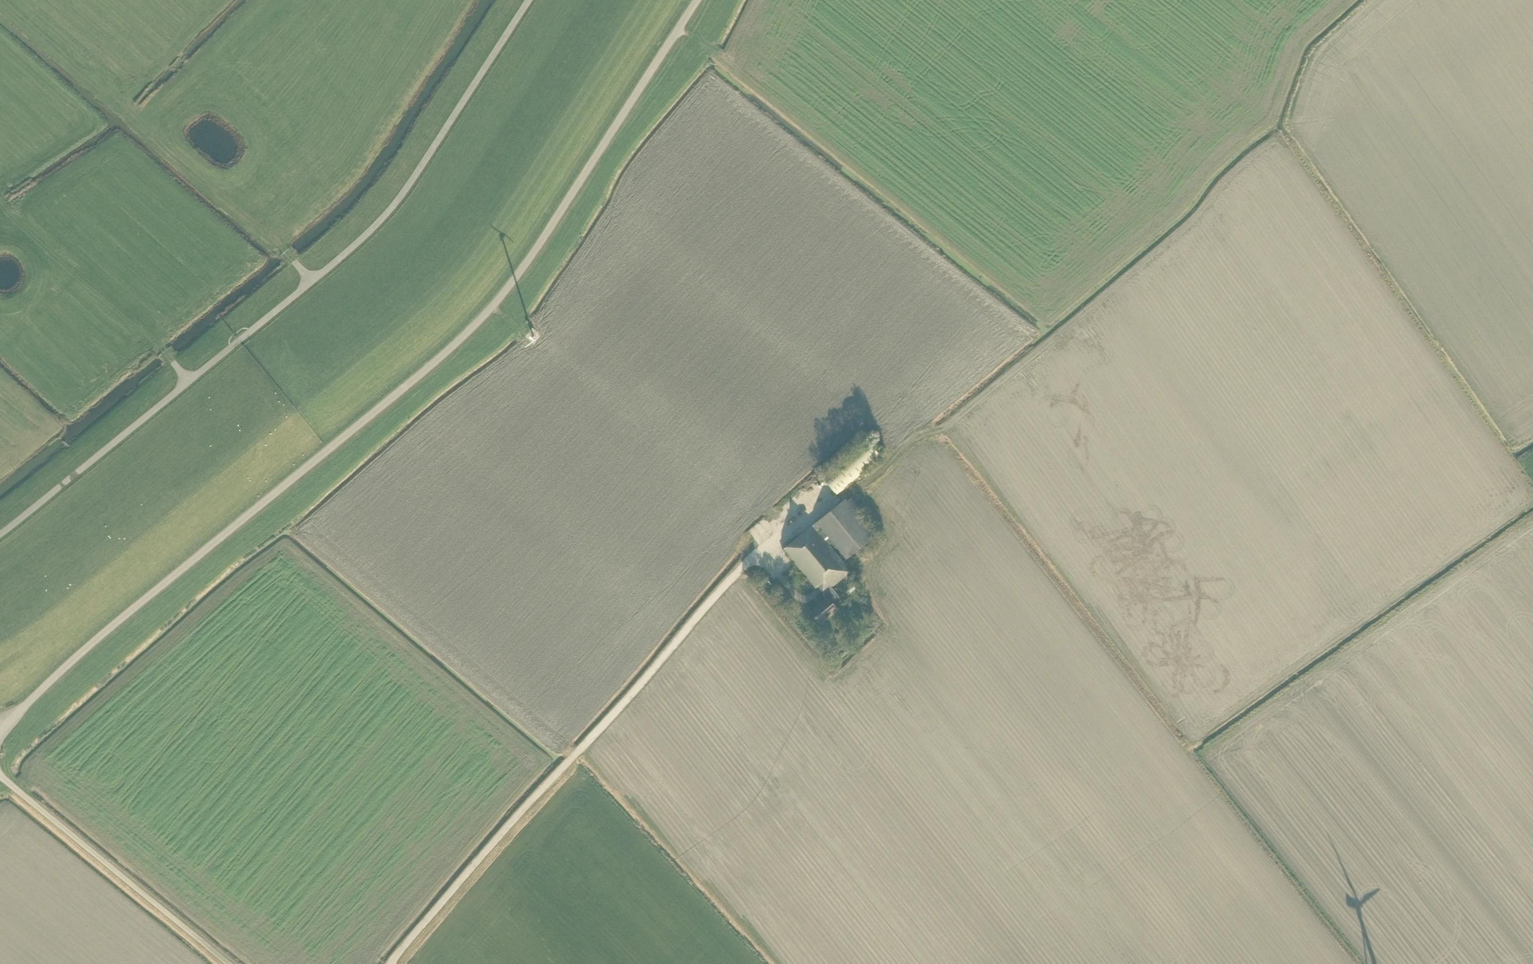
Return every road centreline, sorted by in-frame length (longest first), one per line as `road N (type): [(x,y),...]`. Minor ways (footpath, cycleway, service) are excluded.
road 1 (unclassified): [(0,732),(132,609),(461,340),(530,257),(696,0)]
road 2 (unclassified): [(230,963),(0,775)]

